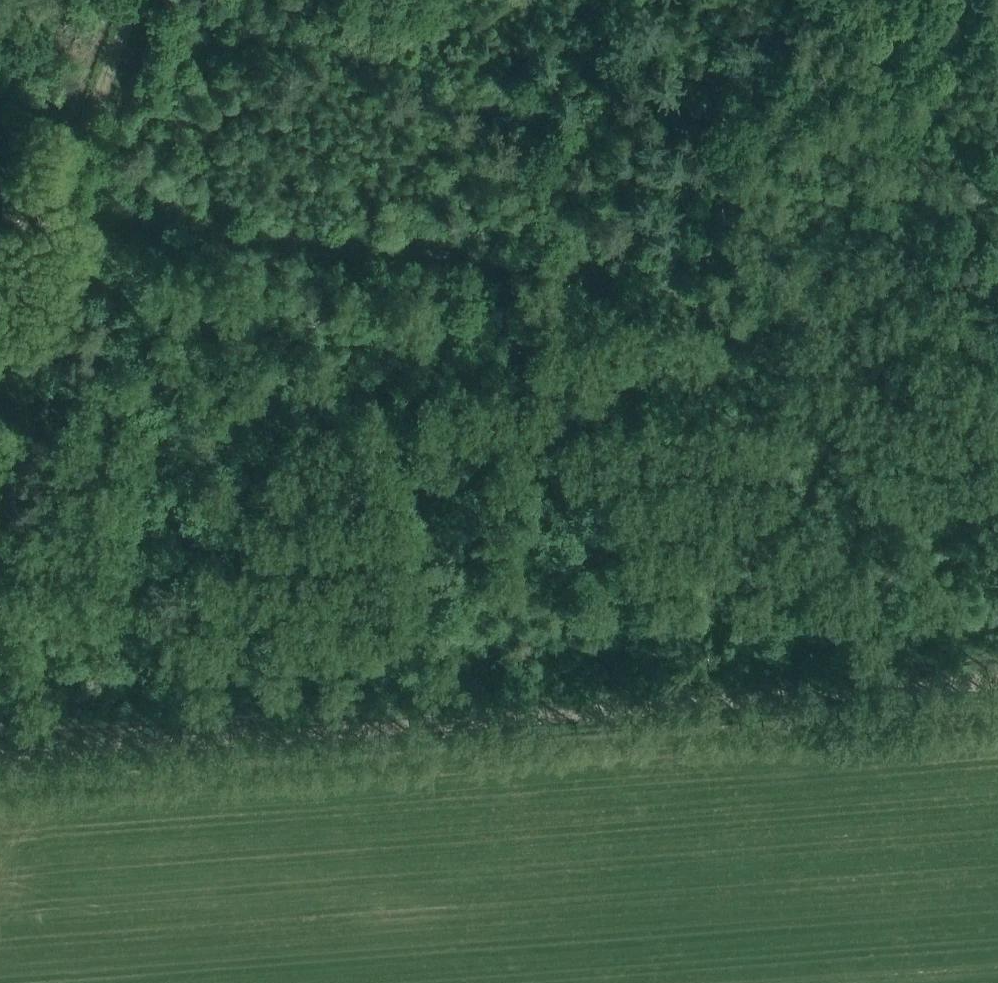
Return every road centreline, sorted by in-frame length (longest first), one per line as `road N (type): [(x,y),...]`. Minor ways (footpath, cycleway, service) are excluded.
road 1 (track): [(997,678),(0,754)]
road 2 (track): [(46,245),(140,0)]

